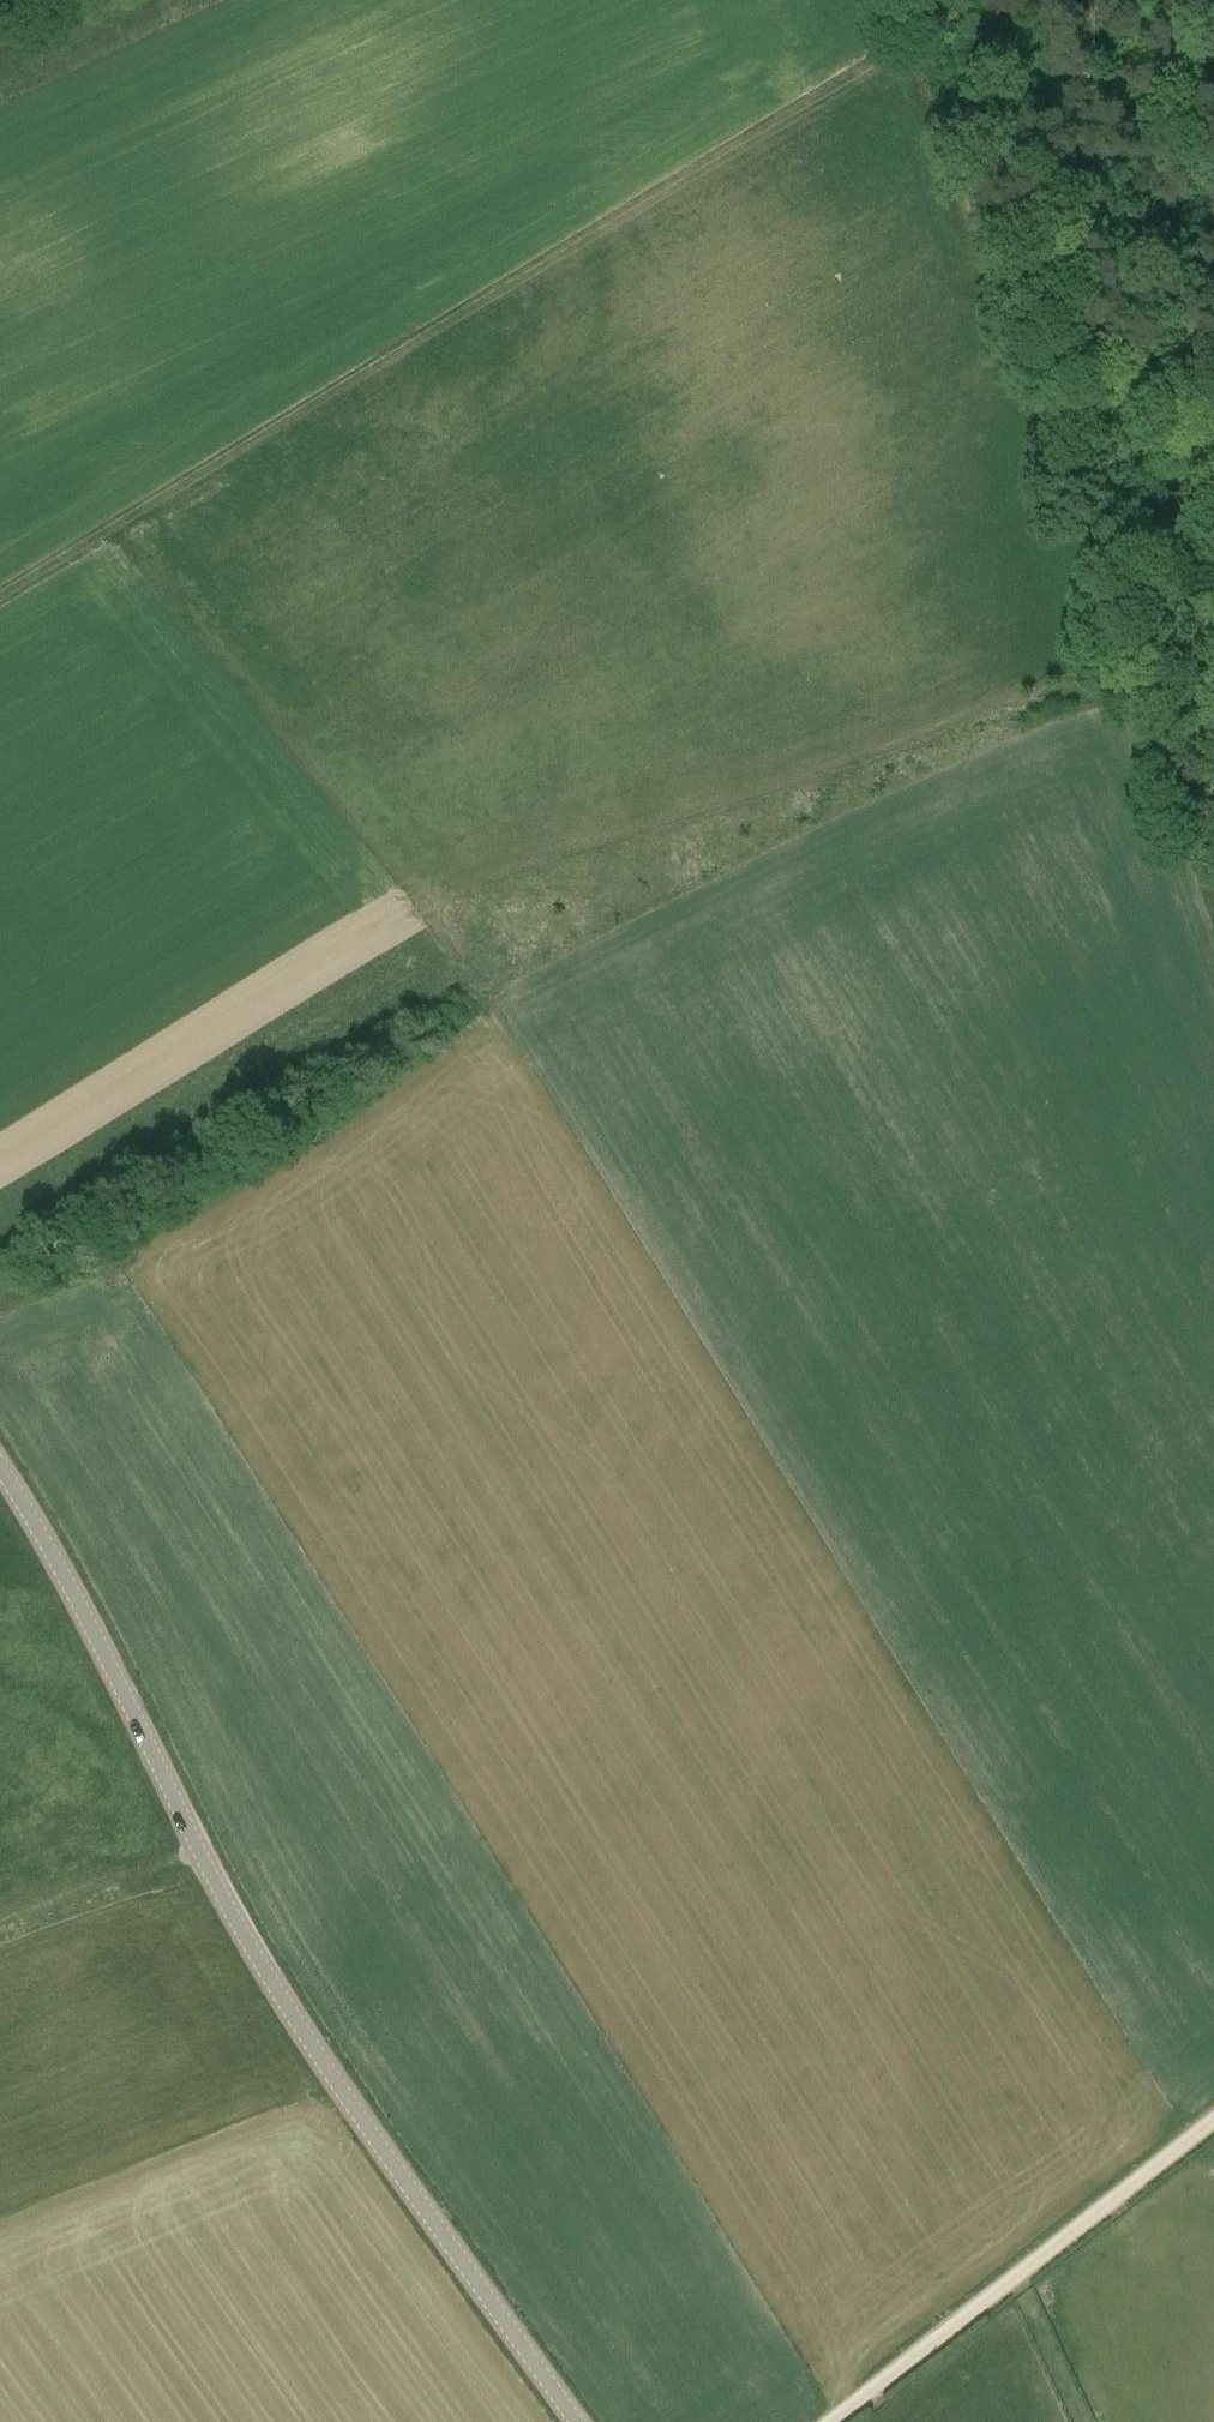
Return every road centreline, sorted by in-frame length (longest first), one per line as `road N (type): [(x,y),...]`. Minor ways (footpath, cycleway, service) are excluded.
road 1 (tertiary): [(580,2421),(297,2019),(193,1835),(62,1563),(0,1466)]
road 2 (track): [(836,2421),(1213,2122)]

